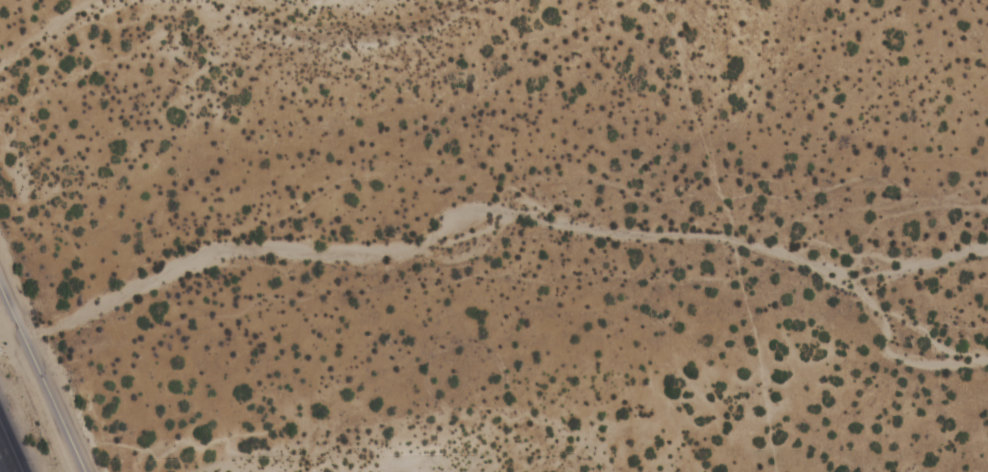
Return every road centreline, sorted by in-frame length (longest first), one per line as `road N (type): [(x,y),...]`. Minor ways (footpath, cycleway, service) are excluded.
road 1 (residential): [(0,277),(87,471)]

